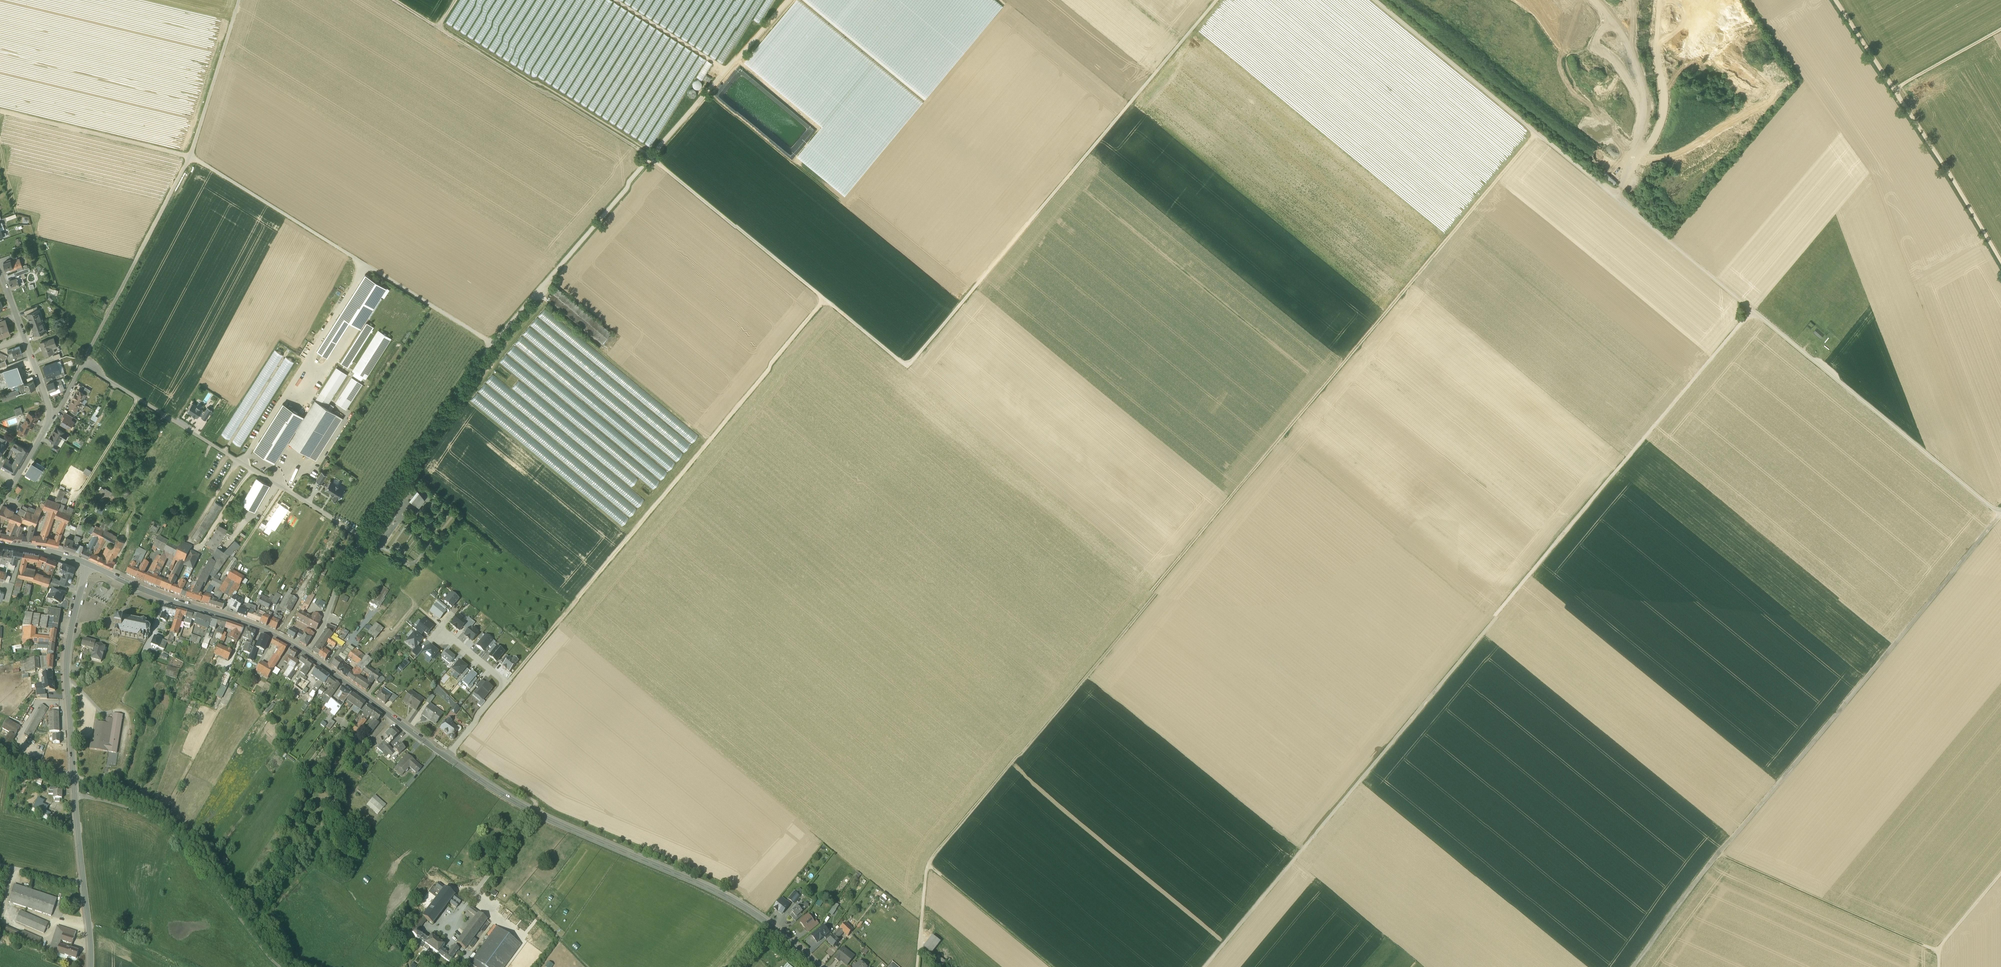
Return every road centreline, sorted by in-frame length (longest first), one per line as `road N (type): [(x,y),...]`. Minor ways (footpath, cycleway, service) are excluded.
road 1 (track): [(933,859),(1538,136)]
road 2 (track): [(1752,313),(1203,966)]
road 3 (track): [(1219,0),(909,369),(652,162)]
road 4 (unclassified): [(2000,511),(1373,0)]
road 5 (track): [(411,468),(493,345),(792,0)]
road 6 (track): [(2000,514),(1714,858),(1634,966)]
road 7 (track): [(825,305),(506,684)]
road 8 (tertiary): [(448,758),(534,812),(741,905),(820,966)]
road 9 (track): [(0,753),(136,797),(176,820),(301,966)]
road 10 (track): [(493,345),(191,158)]
road 11 (track): [(2000,261),(1836,0)]
road 12 (track): [(392,0),(652,162)]
road 13 (track): [(1938,952),(1714,858)]
road 14 (tertiary): [(89,565),(307,656)]
road 15 (track): [(84,365),(191,158)]
road 16 (unclassified): [(307,656),(349,566),(411,468)]
road 17 (tertiary): [(74,777),(68,661),(89,565)]
road 18 (residential): [(452,614),(440,630),(506,684),(448,758)]
road 19 (track): [(191,158),(0,112)]
road 20 (tertiary): [(91,966),(75,790)]
road 21 (tertiary): [(307,656),(448,758)]
road 22 (track): [(191,158),(240,0)]
road 23 (track): [(929,865),(1054,966)]
road 24 (track): [(1895,90),(2000,29)]

